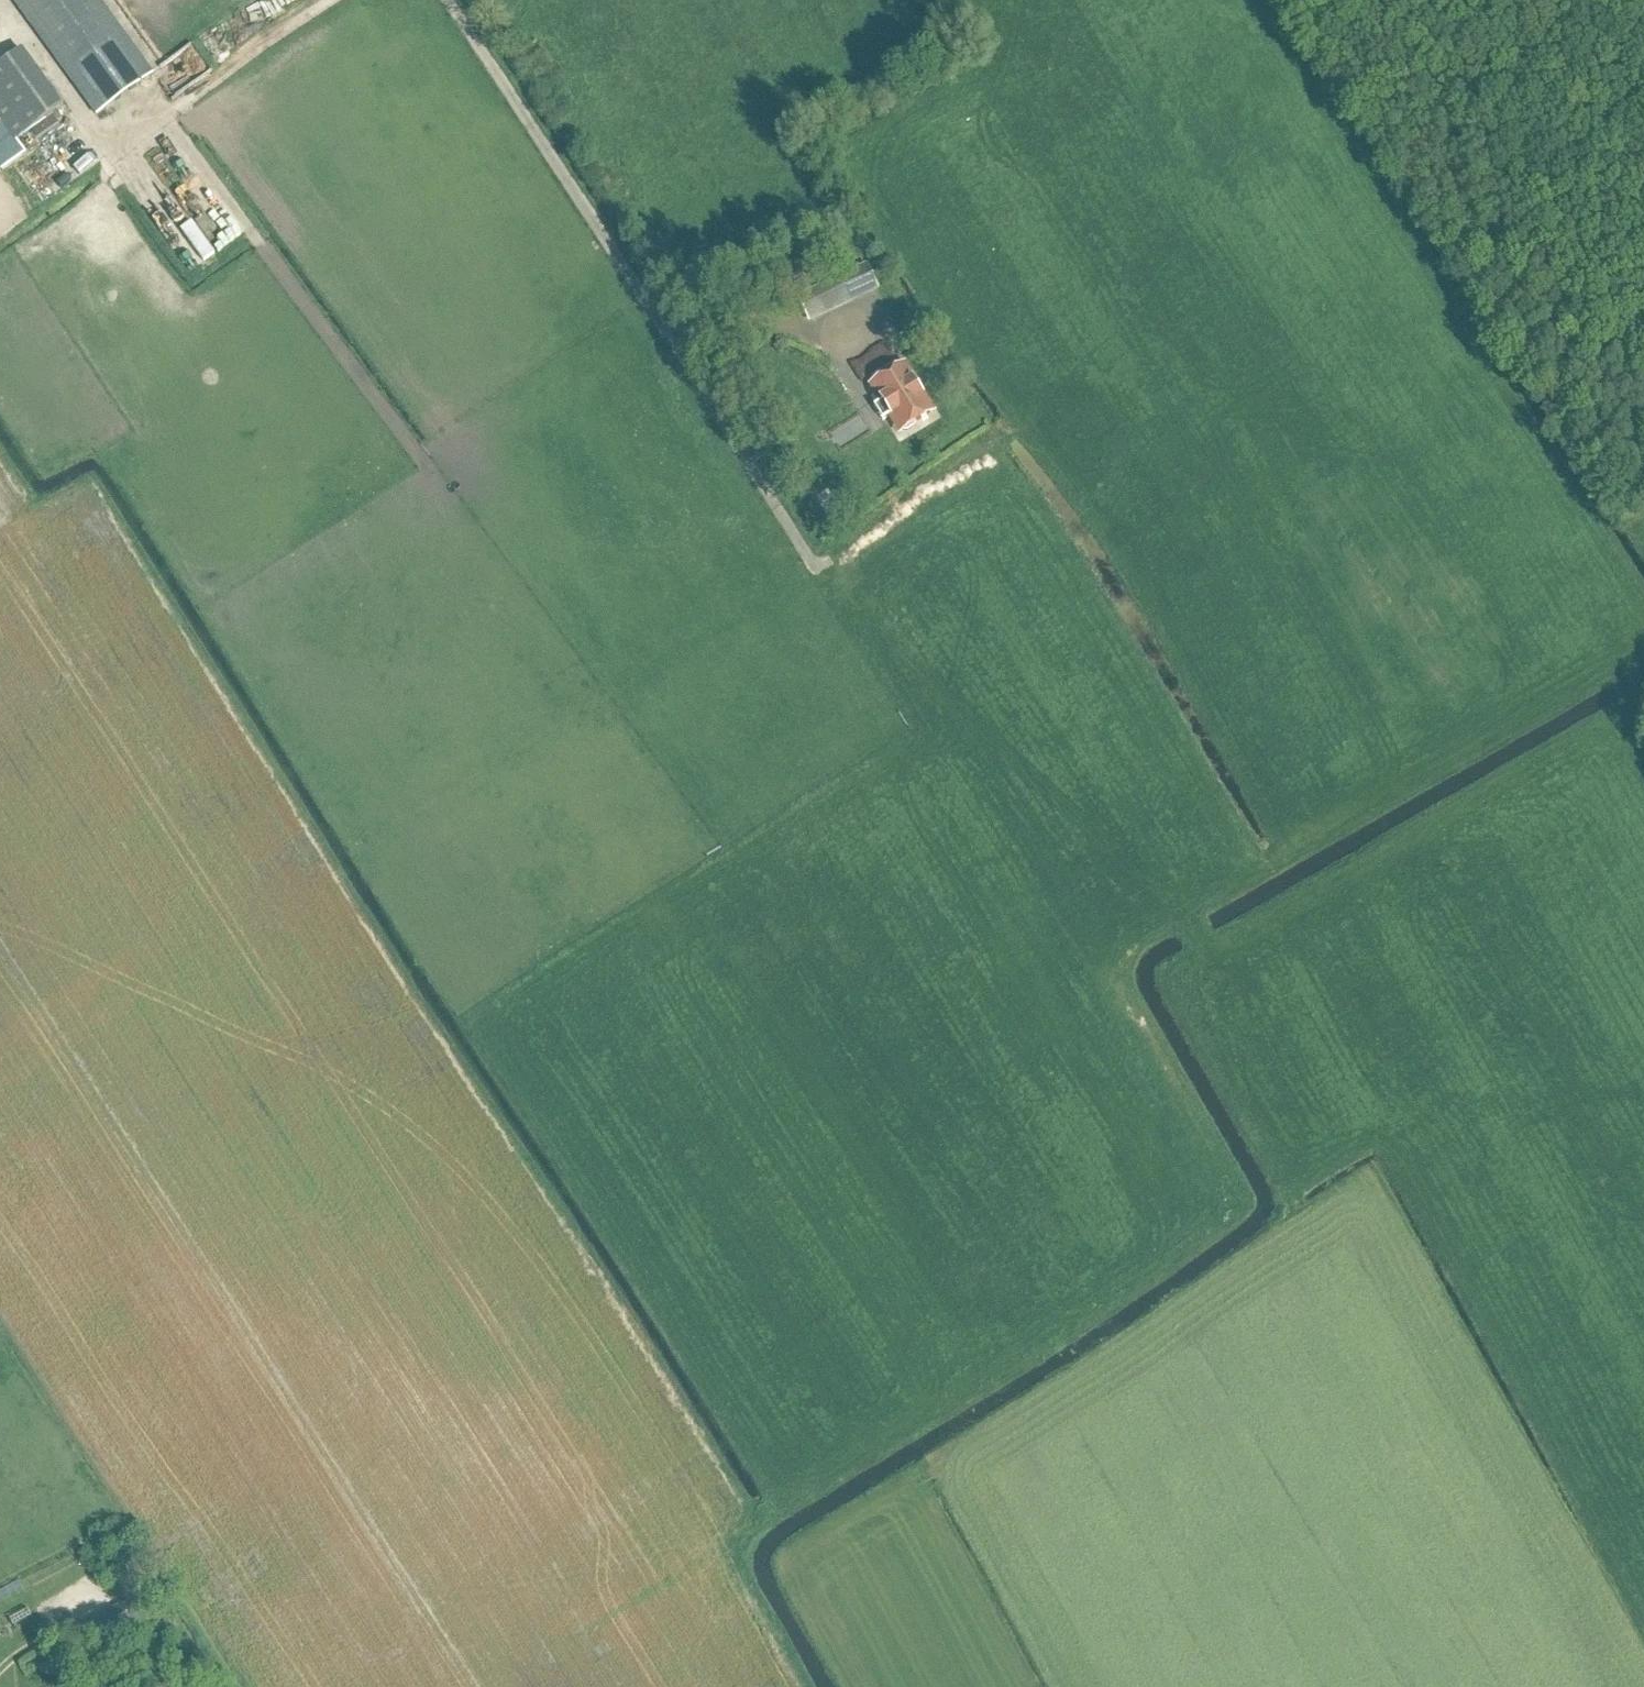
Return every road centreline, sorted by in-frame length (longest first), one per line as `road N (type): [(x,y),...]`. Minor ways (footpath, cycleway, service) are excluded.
road 1 (track): [(985,452),(827,562),(446,0)]

